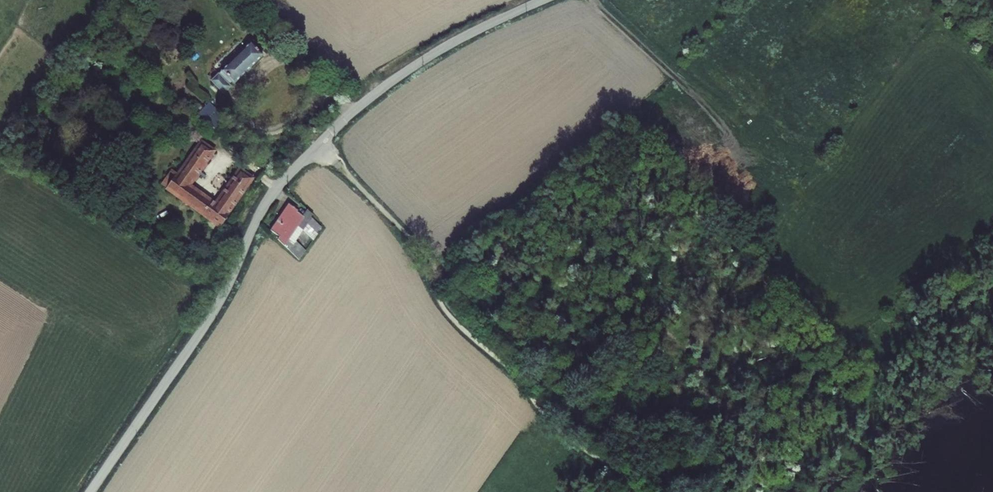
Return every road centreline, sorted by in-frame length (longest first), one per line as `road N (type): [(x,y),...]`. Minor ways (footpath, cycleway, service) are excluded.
road 1 (track): [(317,145),(597,436),(626,440)]
road 2 (residential): [(89,491),(215,308),(259,212),(317,145)]
road 3 (residential): [(543,0),(415,65),(317,145)]

